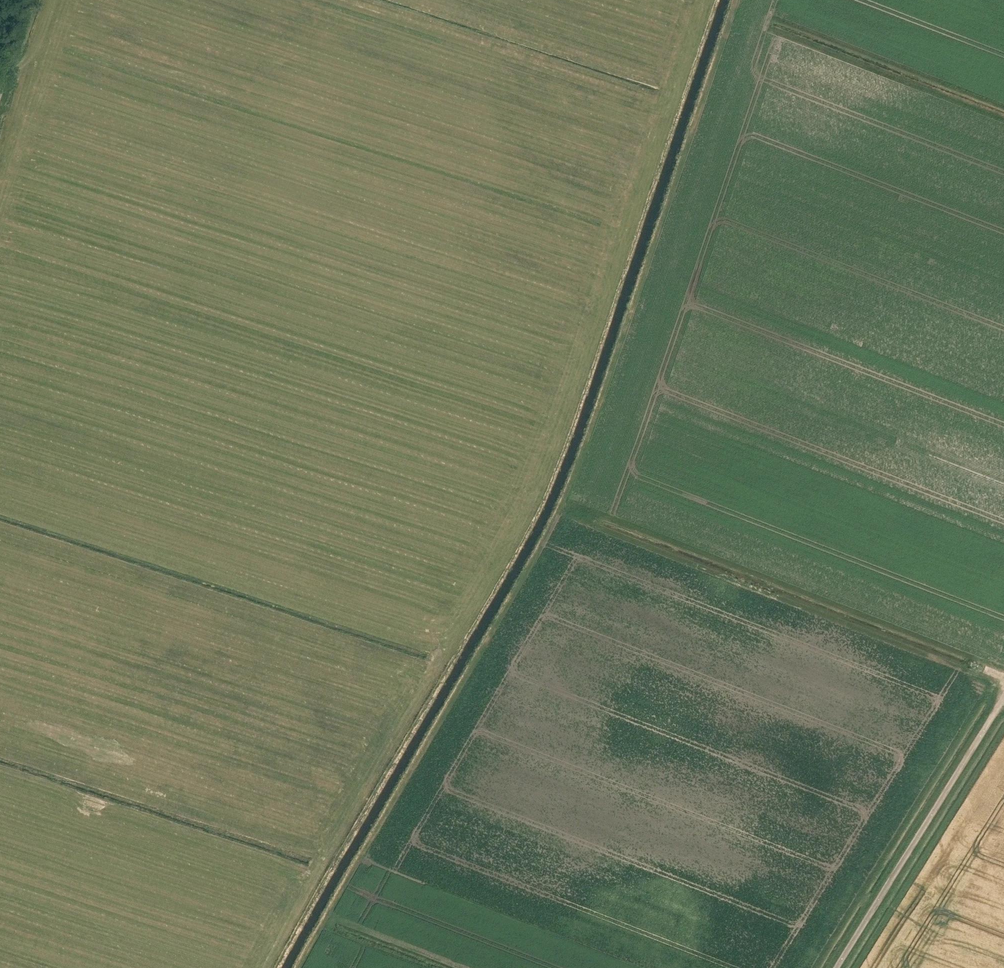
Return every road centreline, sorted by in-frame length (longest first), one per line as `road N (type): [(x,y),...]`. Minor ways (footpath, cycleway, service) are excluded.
road 1 (track): [(836,967),(1003,698)]

